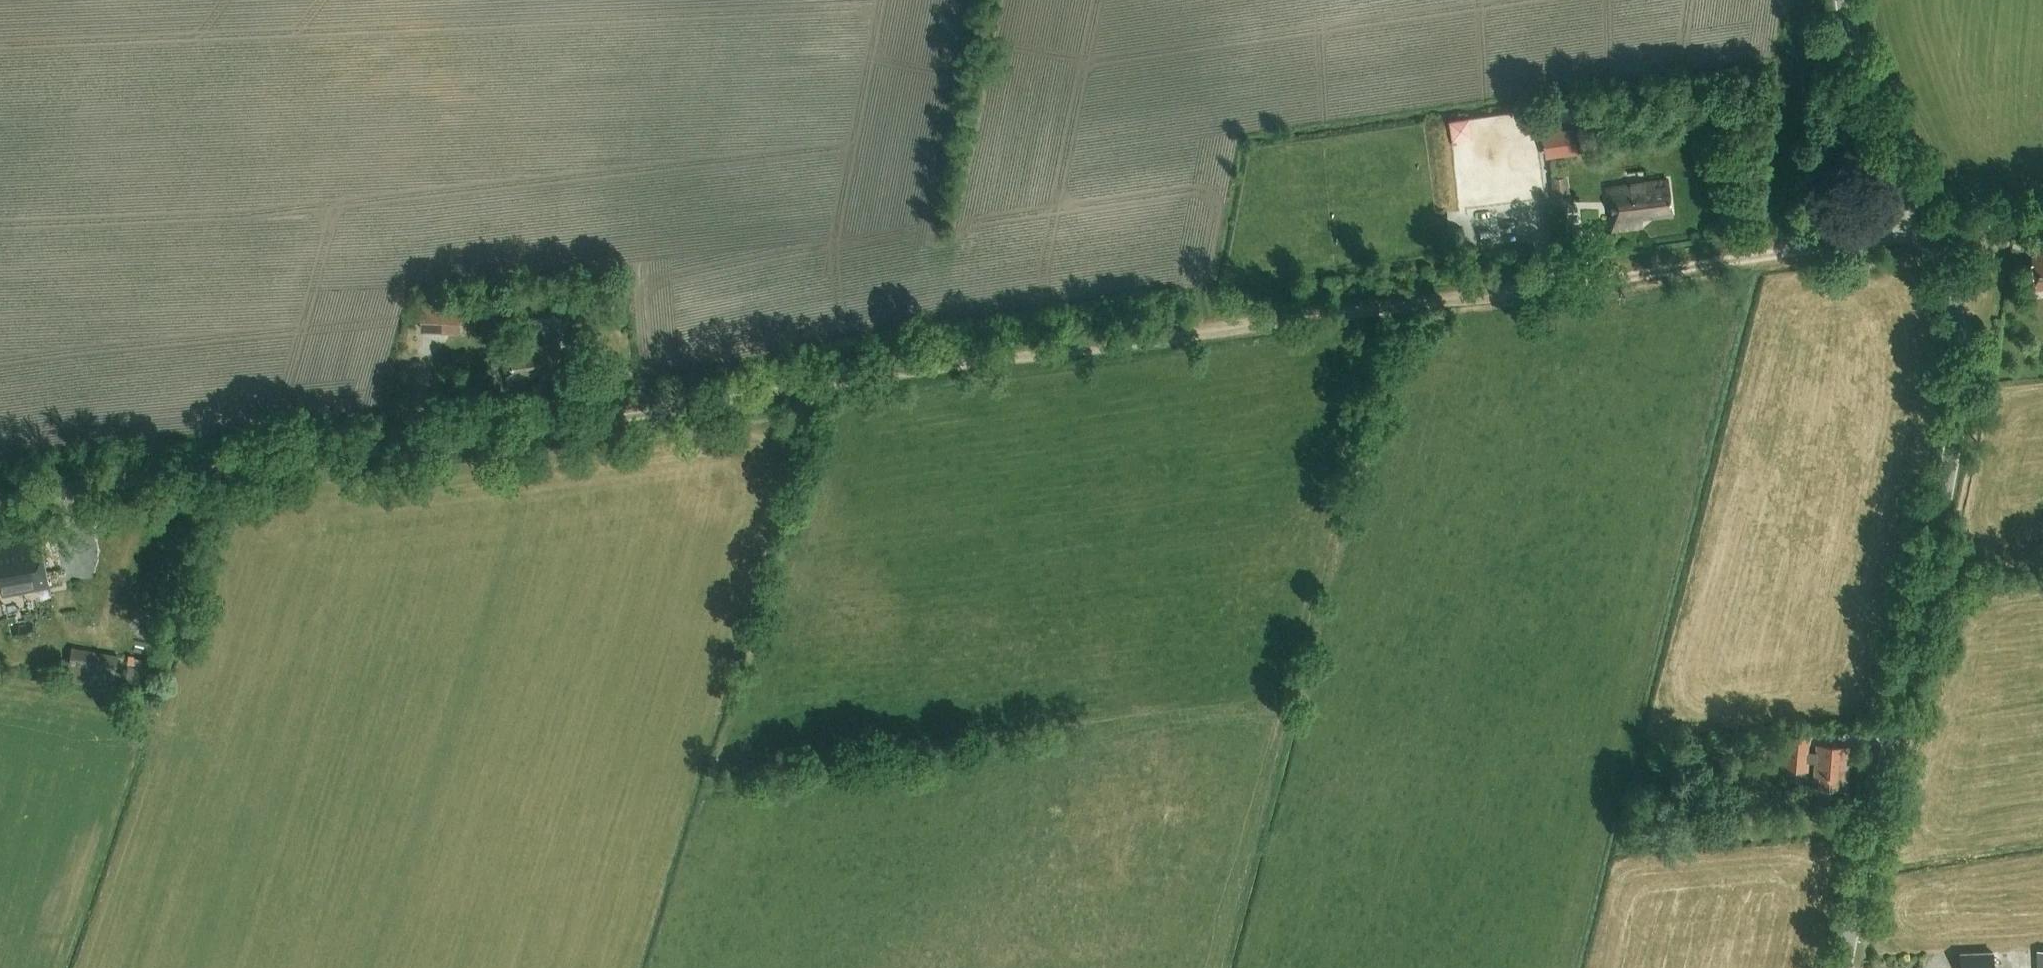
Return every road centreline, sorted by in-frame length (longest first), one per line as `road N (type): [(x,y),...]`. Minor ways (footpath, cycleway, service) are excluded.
road 1 (track): [(87,486),(1928,232)]
road 2 (unclassified): [(1842,967),(1959,412),(1957,321),(1928,232)]
road 3 (unclassified): [(1928,232),(1857,65),(1845,0)]

